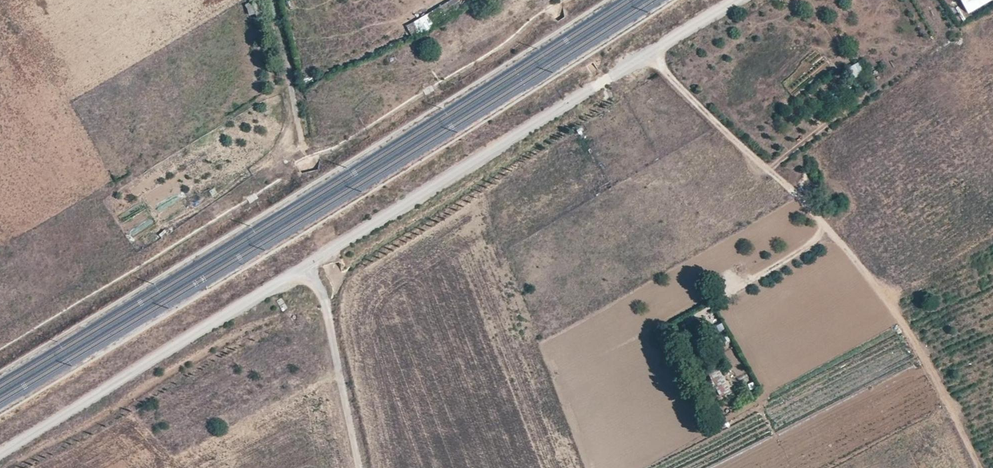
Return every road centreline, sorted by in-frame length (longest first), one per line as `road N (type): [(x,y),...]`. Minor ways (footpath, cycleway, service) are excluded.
road 1 (track): [(742,0),(0,457)]
road 2 (track): [(979,467),(936,377),(864,269),(793,190),(646,55)]
road 3 (track): [(319,260),(361,467)]
road 4 (track): [(271,0),(299,141)]

